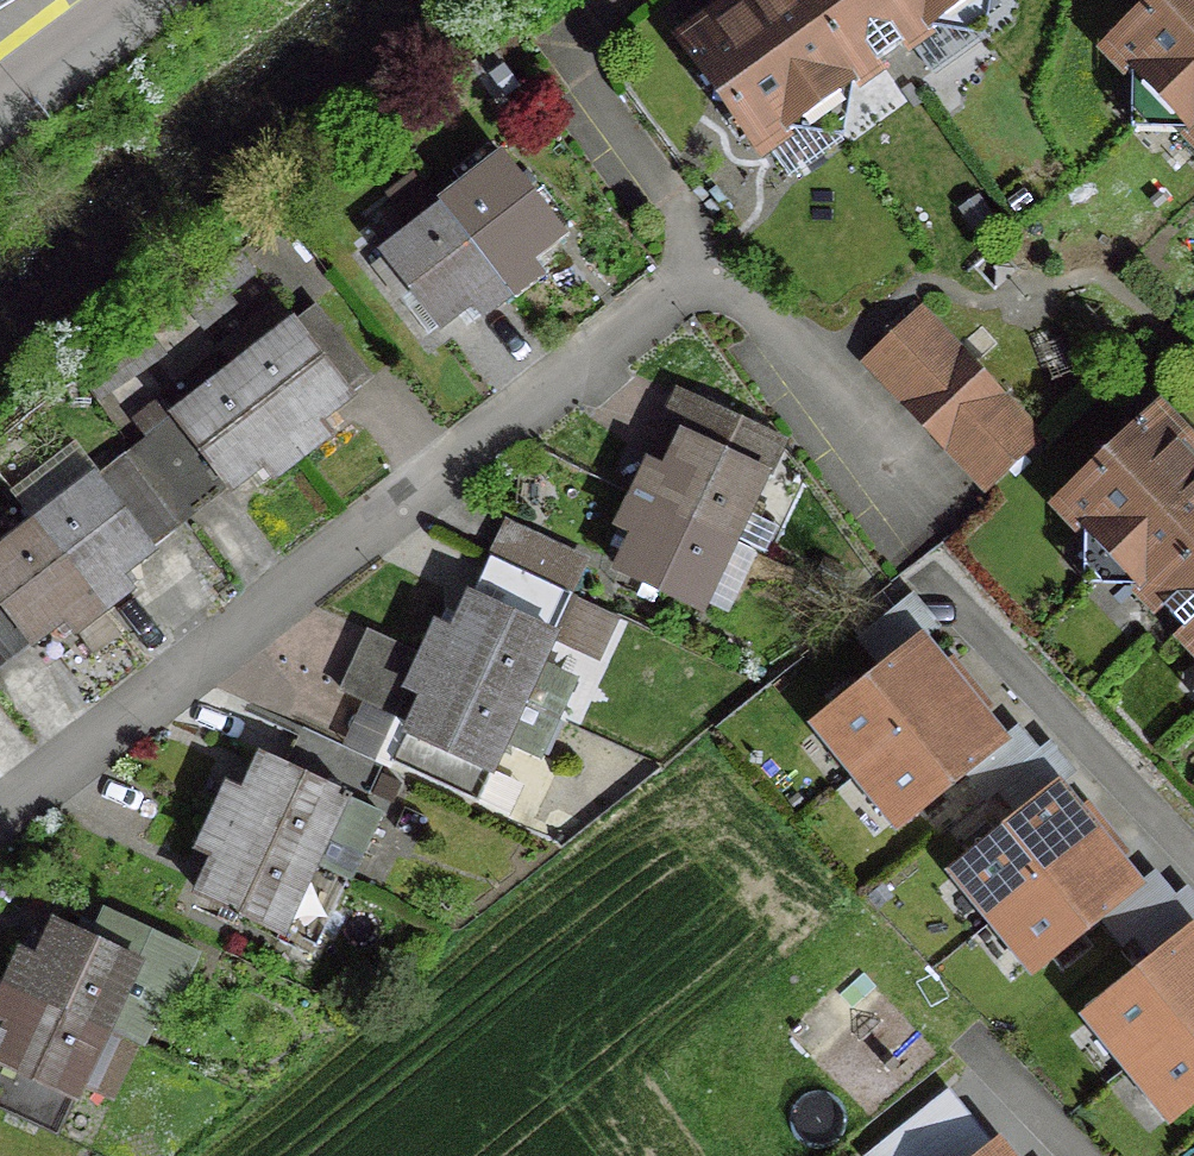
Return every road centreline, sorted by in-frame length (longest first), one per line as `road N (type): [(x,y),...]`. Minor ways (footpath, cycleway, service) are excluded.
road 1 (residential): [(703,272),(0,813)]
road 2 (residential): [(948,586),(1193,850)]
road 3 (residential): [(0,108),(140,0)]

